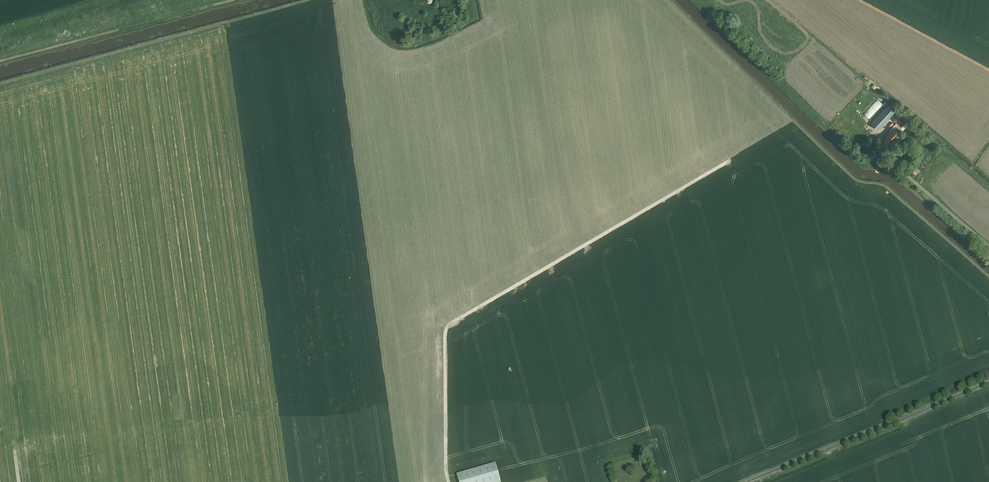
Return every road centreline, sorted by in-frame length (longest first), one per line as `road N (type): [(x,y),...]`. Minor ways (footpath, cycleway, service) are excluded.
road 1 (tertiary): [(747,481),(988,383)]

